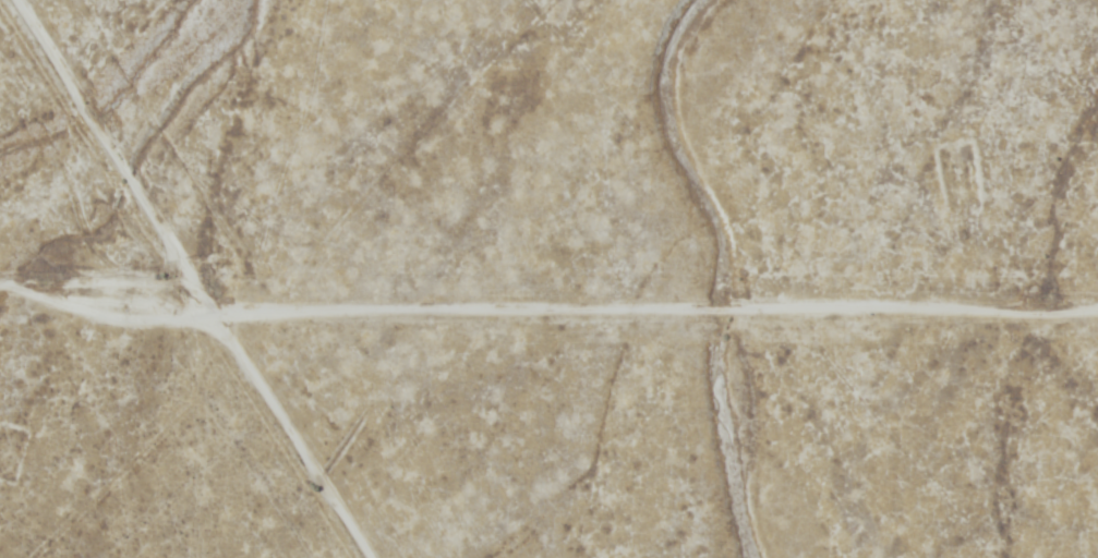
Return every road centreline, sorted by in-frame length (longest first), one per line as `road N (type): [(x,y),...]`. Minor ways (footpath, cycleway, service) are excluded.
road 1 (track): [(345,557),(0,22)]

